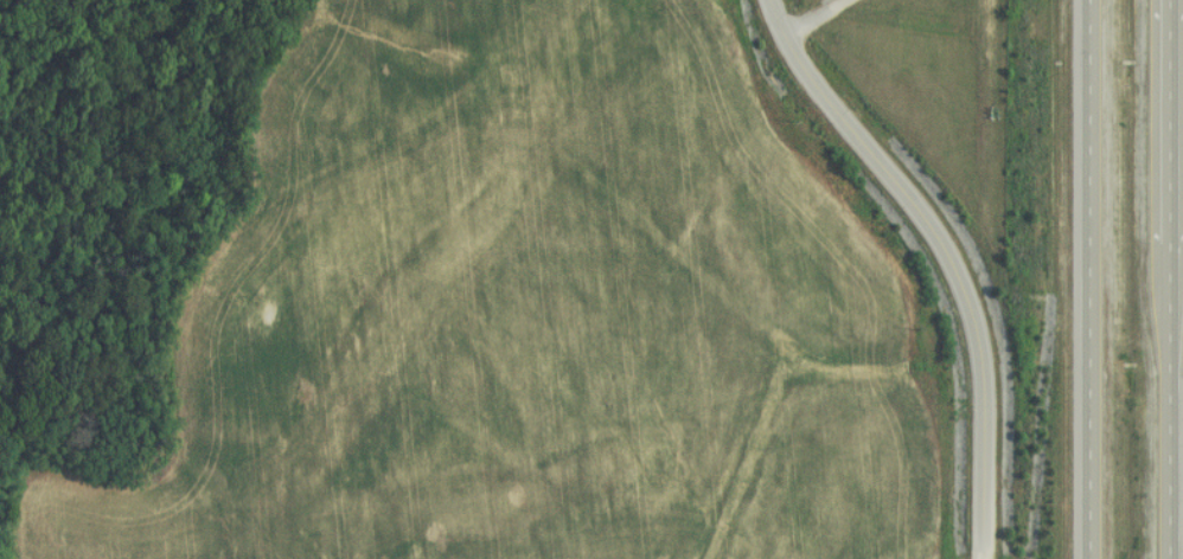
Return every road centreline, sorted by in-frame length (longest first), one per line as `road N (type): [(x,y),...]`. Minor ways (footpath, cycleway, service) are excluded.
road 1 (residential): [(977,558),(974,355),(959,294),(921,225),(786,51),(763,0)]
road 2 (trunk): [(1164,558),(1165,0)]
road 3 (trunk): [(1083,0),(1084,558)]

